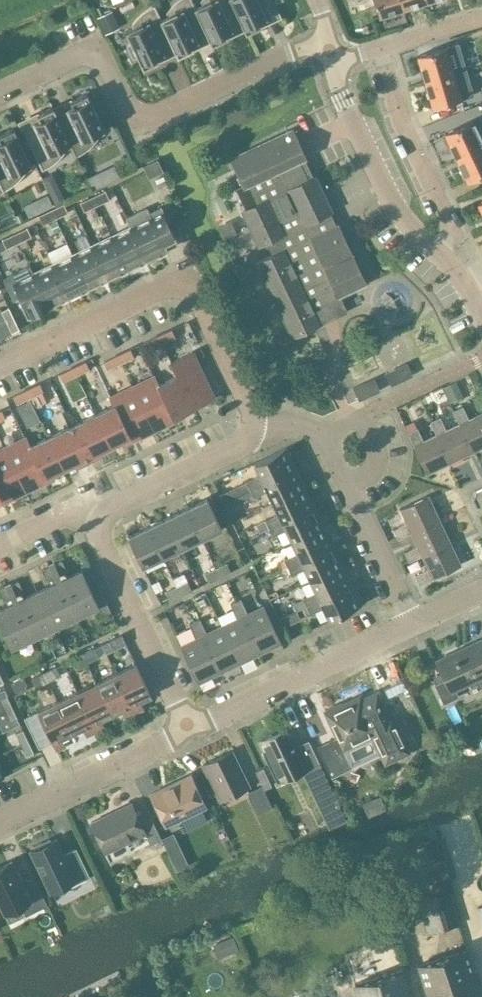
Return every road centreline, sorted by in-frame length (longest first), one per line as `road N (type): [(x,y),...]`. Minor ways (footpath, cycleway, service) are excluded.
road 1 (residential): [(0,98),(99,51),(141,124),(294,53),(328,46)]
road 2 (residential): [(253,425),(251,405),(188,282),(0,365)]
road 3 (residential): [(189,728),(411,626)]
road 4 (residential): [(189,728),(100,539),(102,521)]
road 5 (residential): [(438,254),(453,228),(401,120),(381,50)]
road 6 (unclassified): [(438,254),(392,200),(332,62)]
road 7 (residential): [(0,820),(189,728)]
road 8 (residential): [(102,521),(115,506),(232,451),(253,425)]
road 9 (residential): [(411,626),(345,484)]

